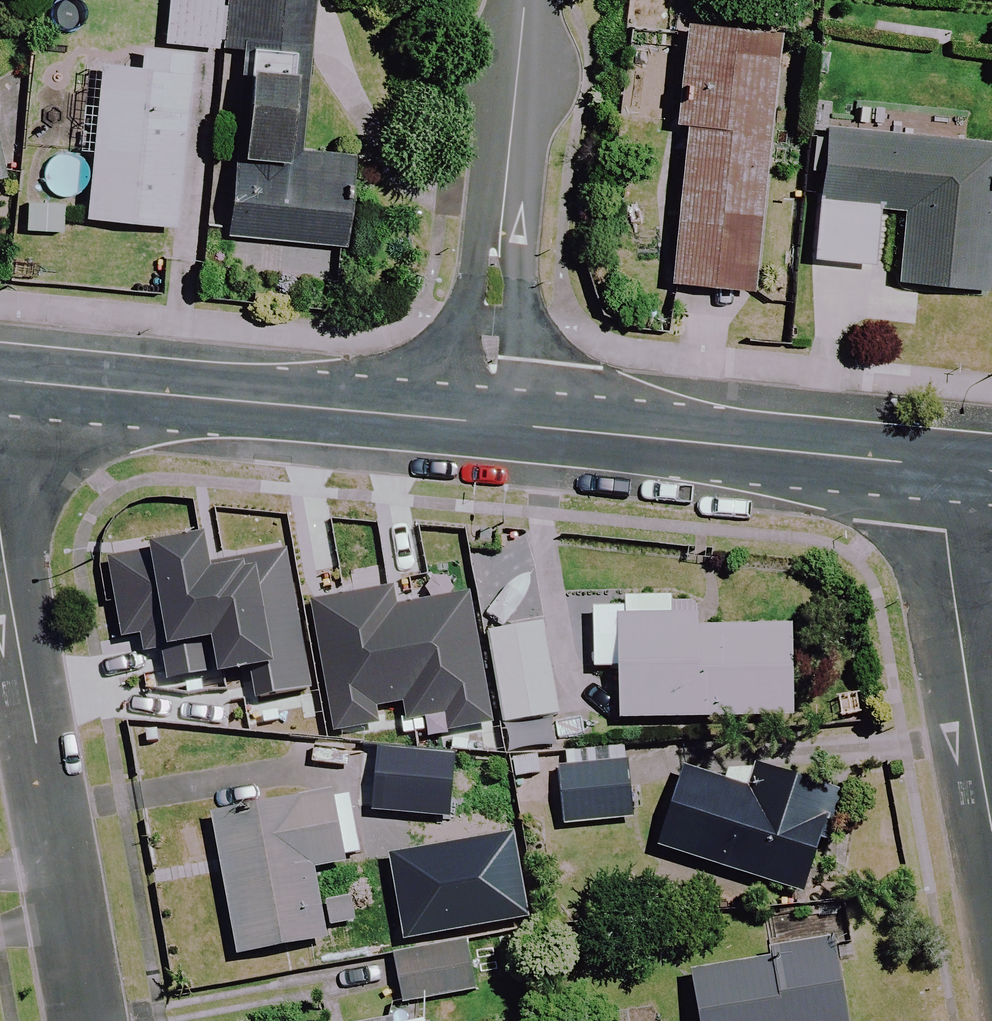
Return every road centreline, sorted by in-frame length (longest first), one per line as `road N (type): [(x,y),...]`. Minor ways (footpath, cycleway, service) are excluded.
road 1 (residential): [(86,1020),(0,527)]
road 2 (tertiary): [(0,381),(491,422)]
road 3 (tertiary): [(491,422),(953,466)]
road 4 (residential): [(491,422),(526,0)]
road 5 (residential): [(991,821),(946,530),(953,466)]

